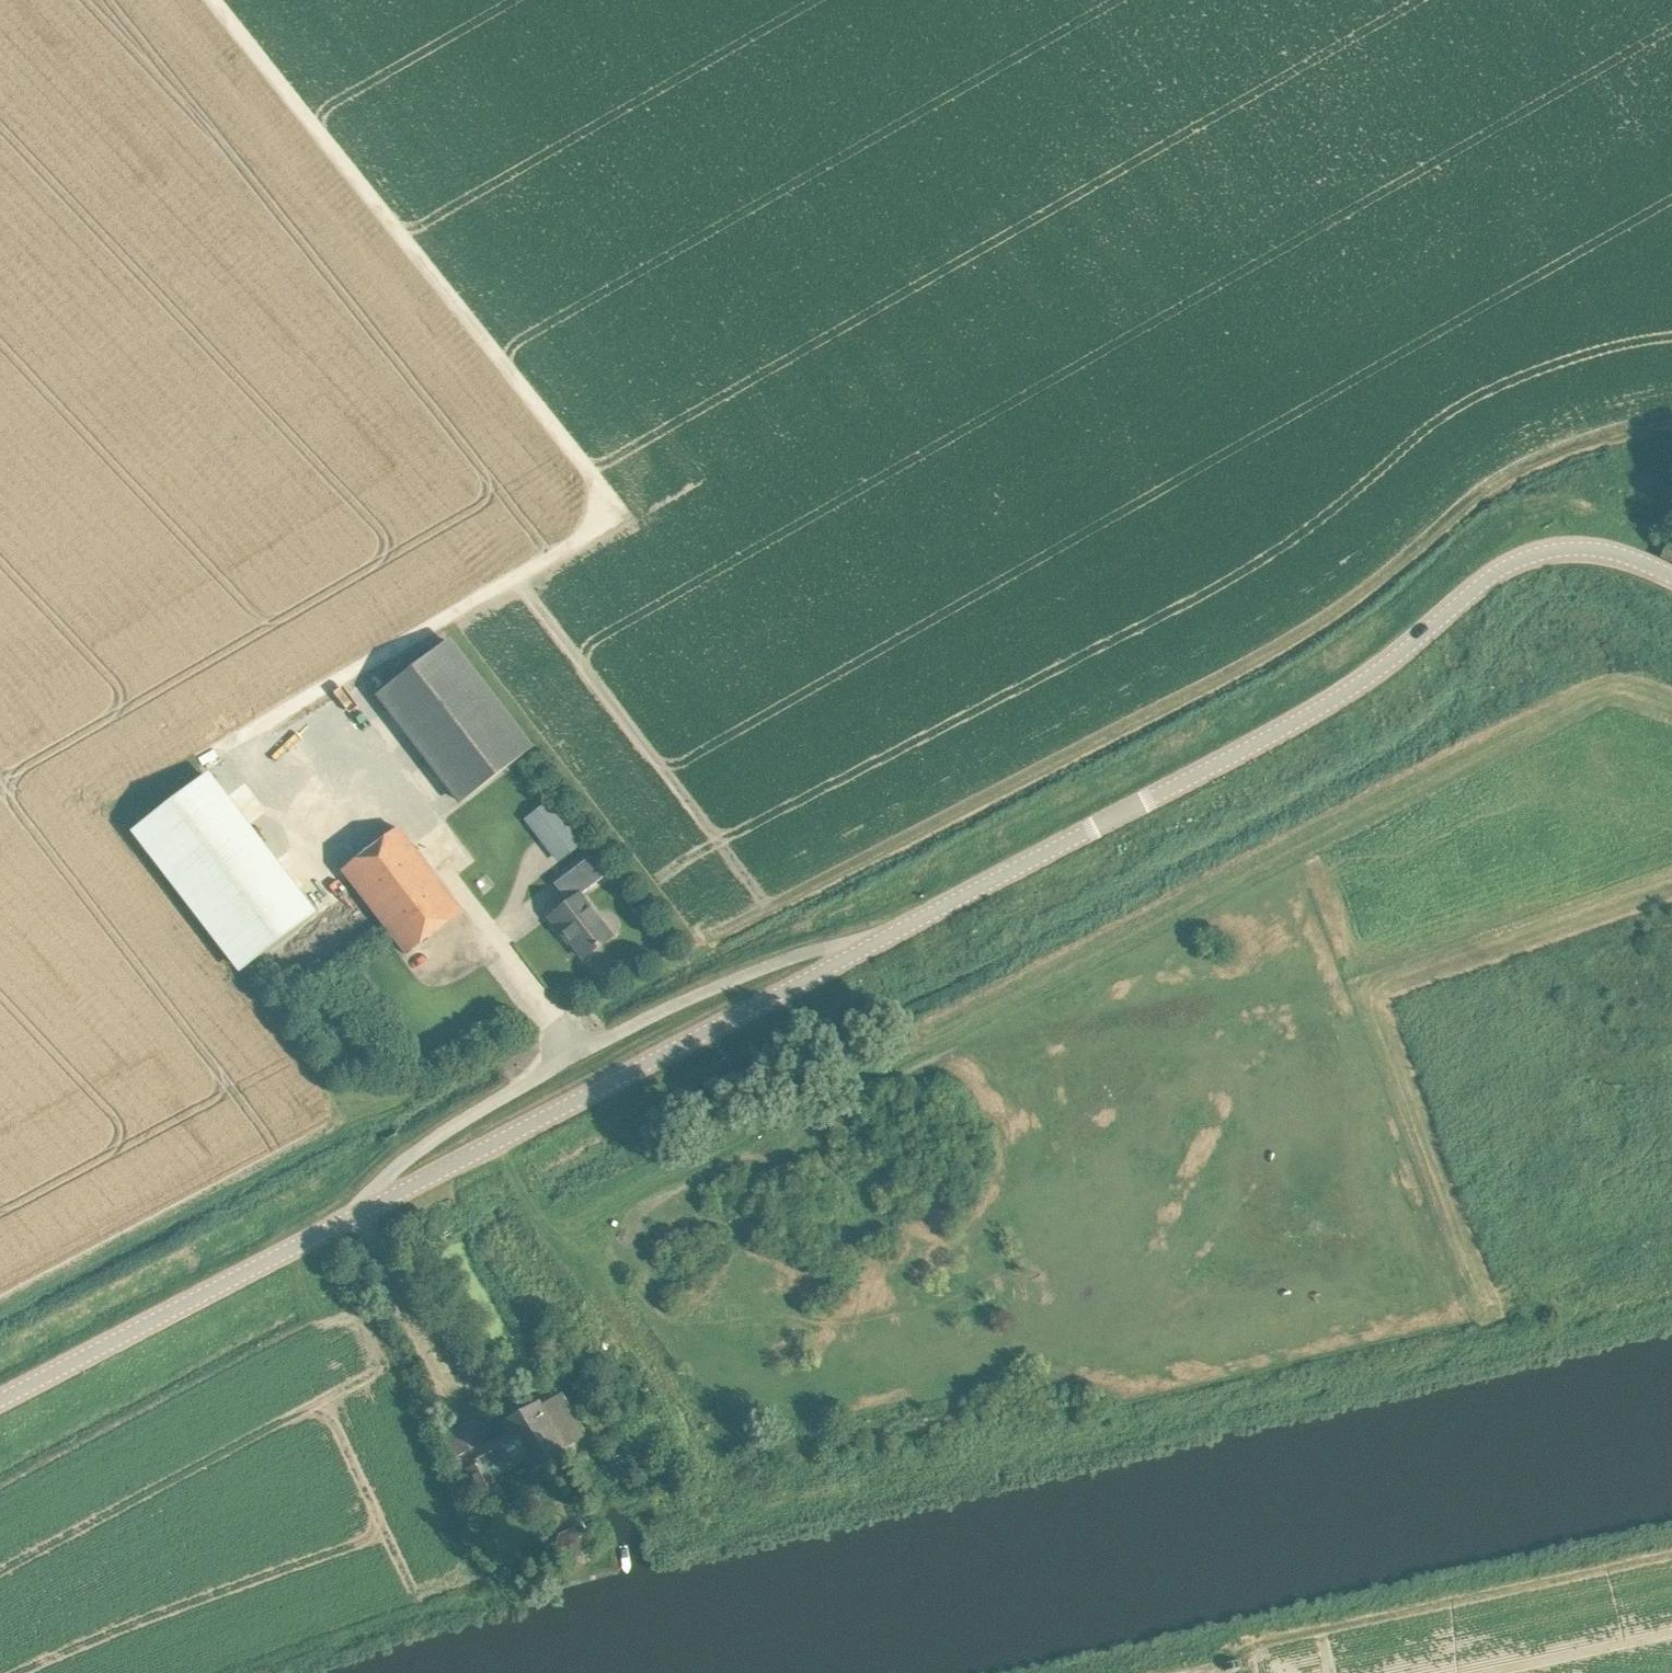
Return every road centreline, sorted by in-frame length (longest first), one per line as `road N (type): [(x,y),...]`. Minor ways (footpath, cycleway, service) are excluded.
road 1 (tertiary): [(0,1410),(1349,701),(1506,567),(1558,546),(1609,545),(1671,568)]

